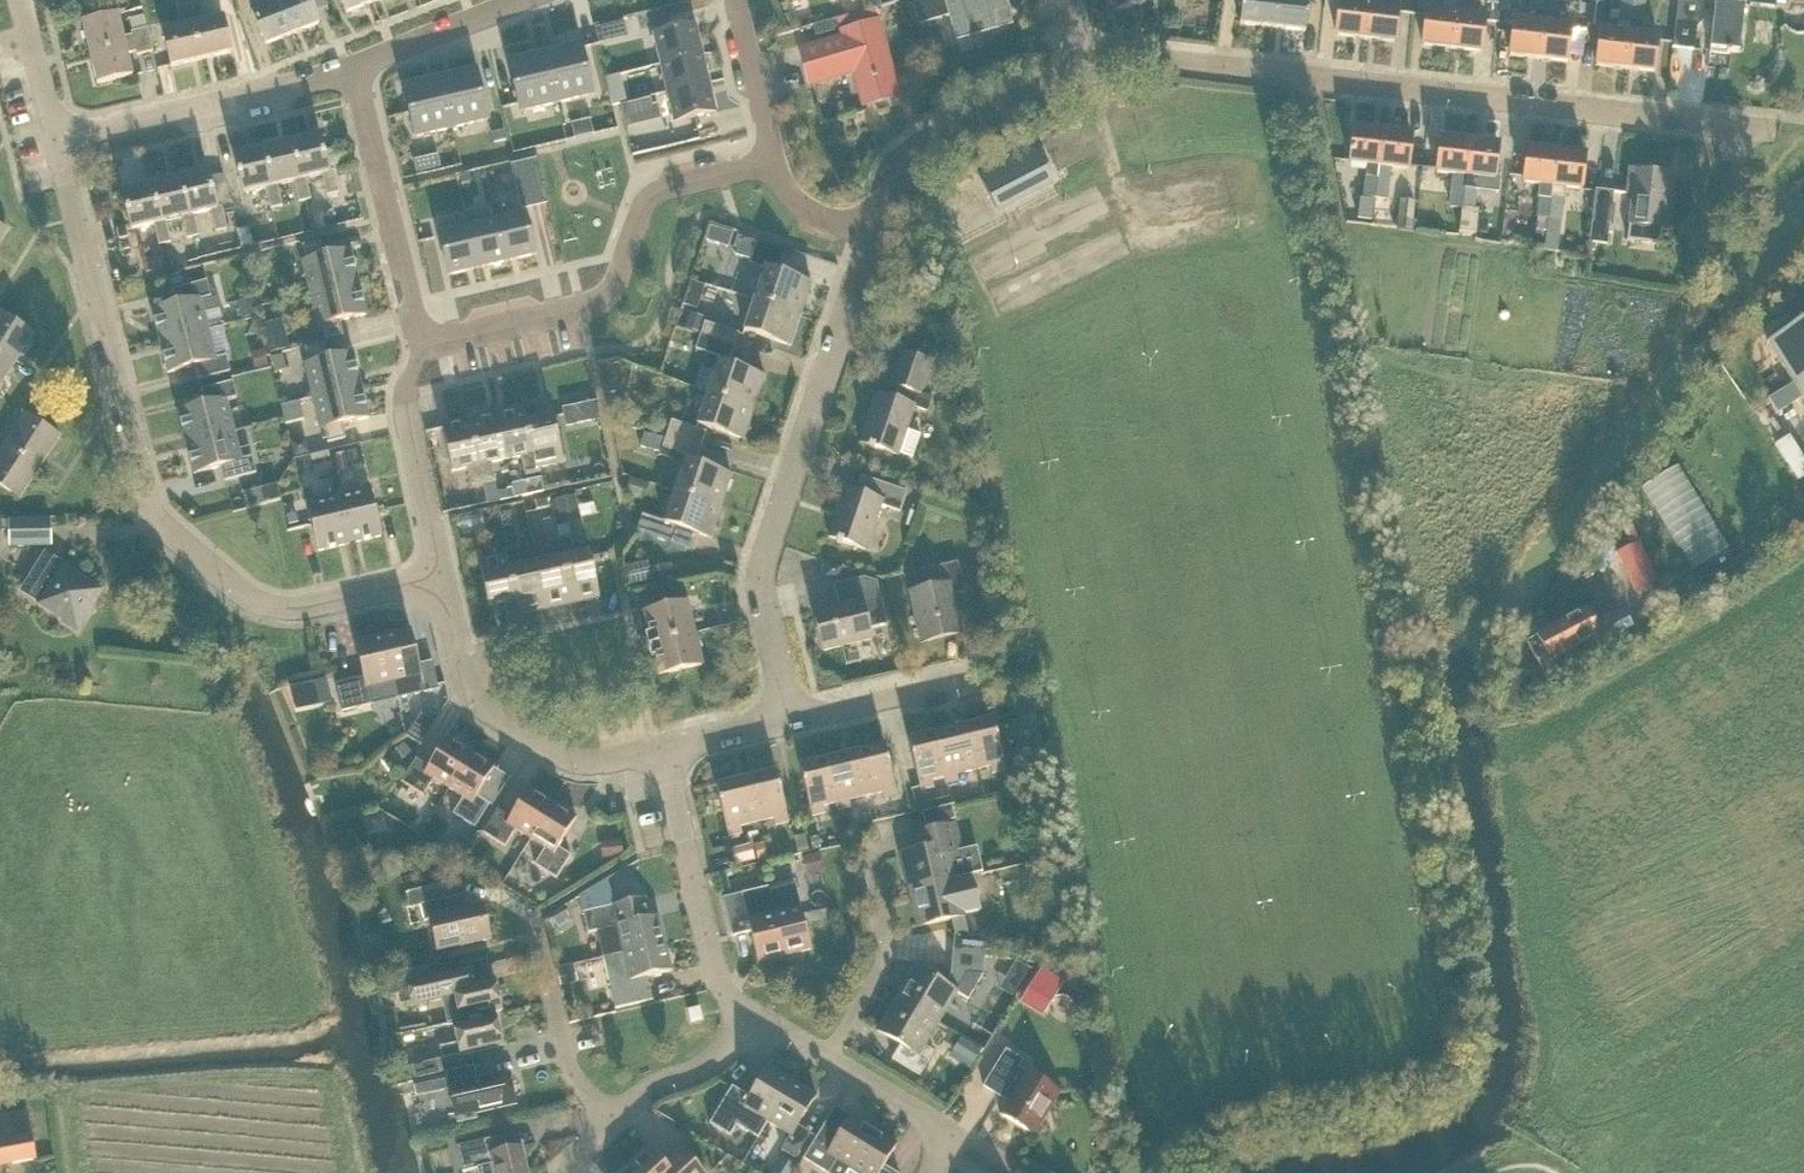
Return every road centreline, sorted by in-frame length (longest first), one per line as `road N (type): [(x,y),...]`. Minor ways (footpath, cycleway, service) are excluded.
road 1 (residential): [(442,577),(279,611),(259,604),(150,518),(55,138)]
road 2 (residential): [(1082,57),(1766,128)]
road 3 (residential): [(790,719),(763,601),(766,568),(875,233)]
road 4 (residential): [(776,162),(651,197),(616,286),(602,301),(423,346)]
road 5 (residential): [(666,751),(592,764),(560,758),(479,702),(442,577)]
road 6 (residential): [(55,138),(349,71)]
road 7 (residential): [(423,346),(349,71)]
road 8 (residential): [(875,233),(896,172),(913,155),(1082,57)]
road 9 (residential): [(753,1013),(728,995),(712,962),(666,751)]
road 10 (residential): [(442,577),(404,396),(423,346)]
road 11 (residential): [(826,1058),(886,958),(866,848)]
road 12 (residential): [(611,1125),(571,1074),(533,919)]
road 13 (residential): [(978,678),(790,719)]
road 14 (residential): [(349,71),(526,0)]
road 15 (residential): [(611,1125),(646,1095),(721,1053),(753,1013)]
road 16 (residential): [(776,162),(736,0)]
road 17 (residential): [(55,138),(17,0)]
road 18 (residential): [(941,1138),(923,1117),(826,1058)]
road 19 (residential): [(875,233),(802,206),(776,162)]
road 20 (residential): [(790,719),(666,751)]

